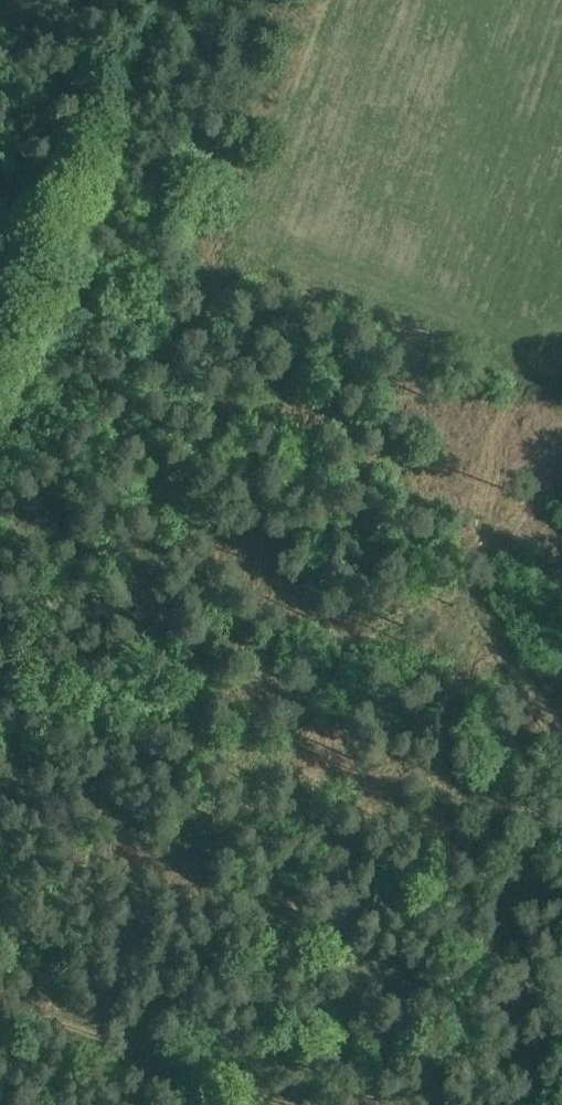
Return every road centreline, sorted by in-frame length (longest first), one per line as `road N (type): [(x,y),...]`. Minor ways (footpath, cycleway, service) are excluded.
road 1 (track): [(0,362),(138,0)]
road 2 (track): [(307,1104),(171,1066),(0,1001)]

